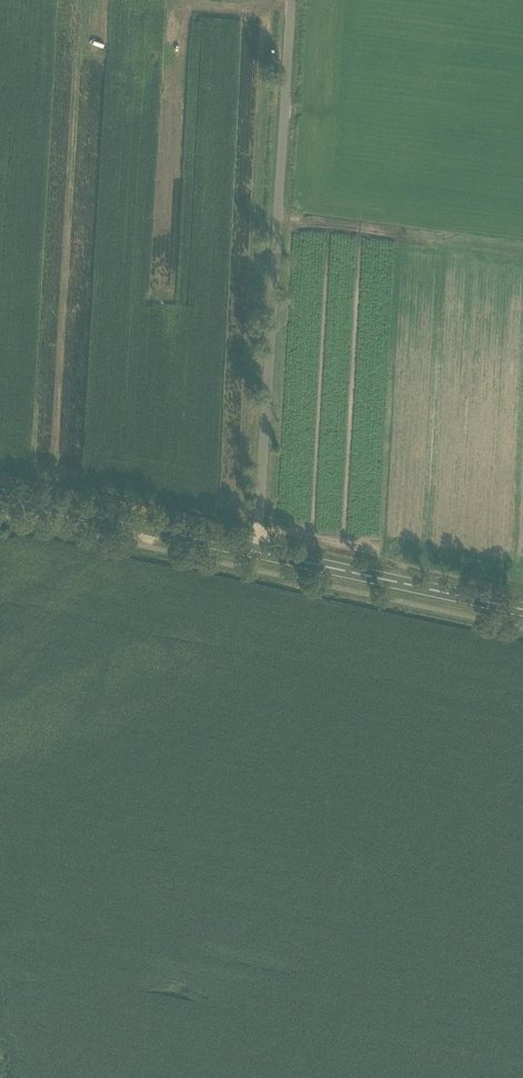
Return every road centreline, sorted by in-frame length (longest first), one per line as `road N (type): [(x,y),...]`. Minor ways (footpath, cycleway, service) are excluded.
road 1 (unclassified): [(255,550),(282,0)]
road 2 (tertiary): [(522,608),(255,550)]
road 3 (tertiary): [(255,550),(0,496)]

